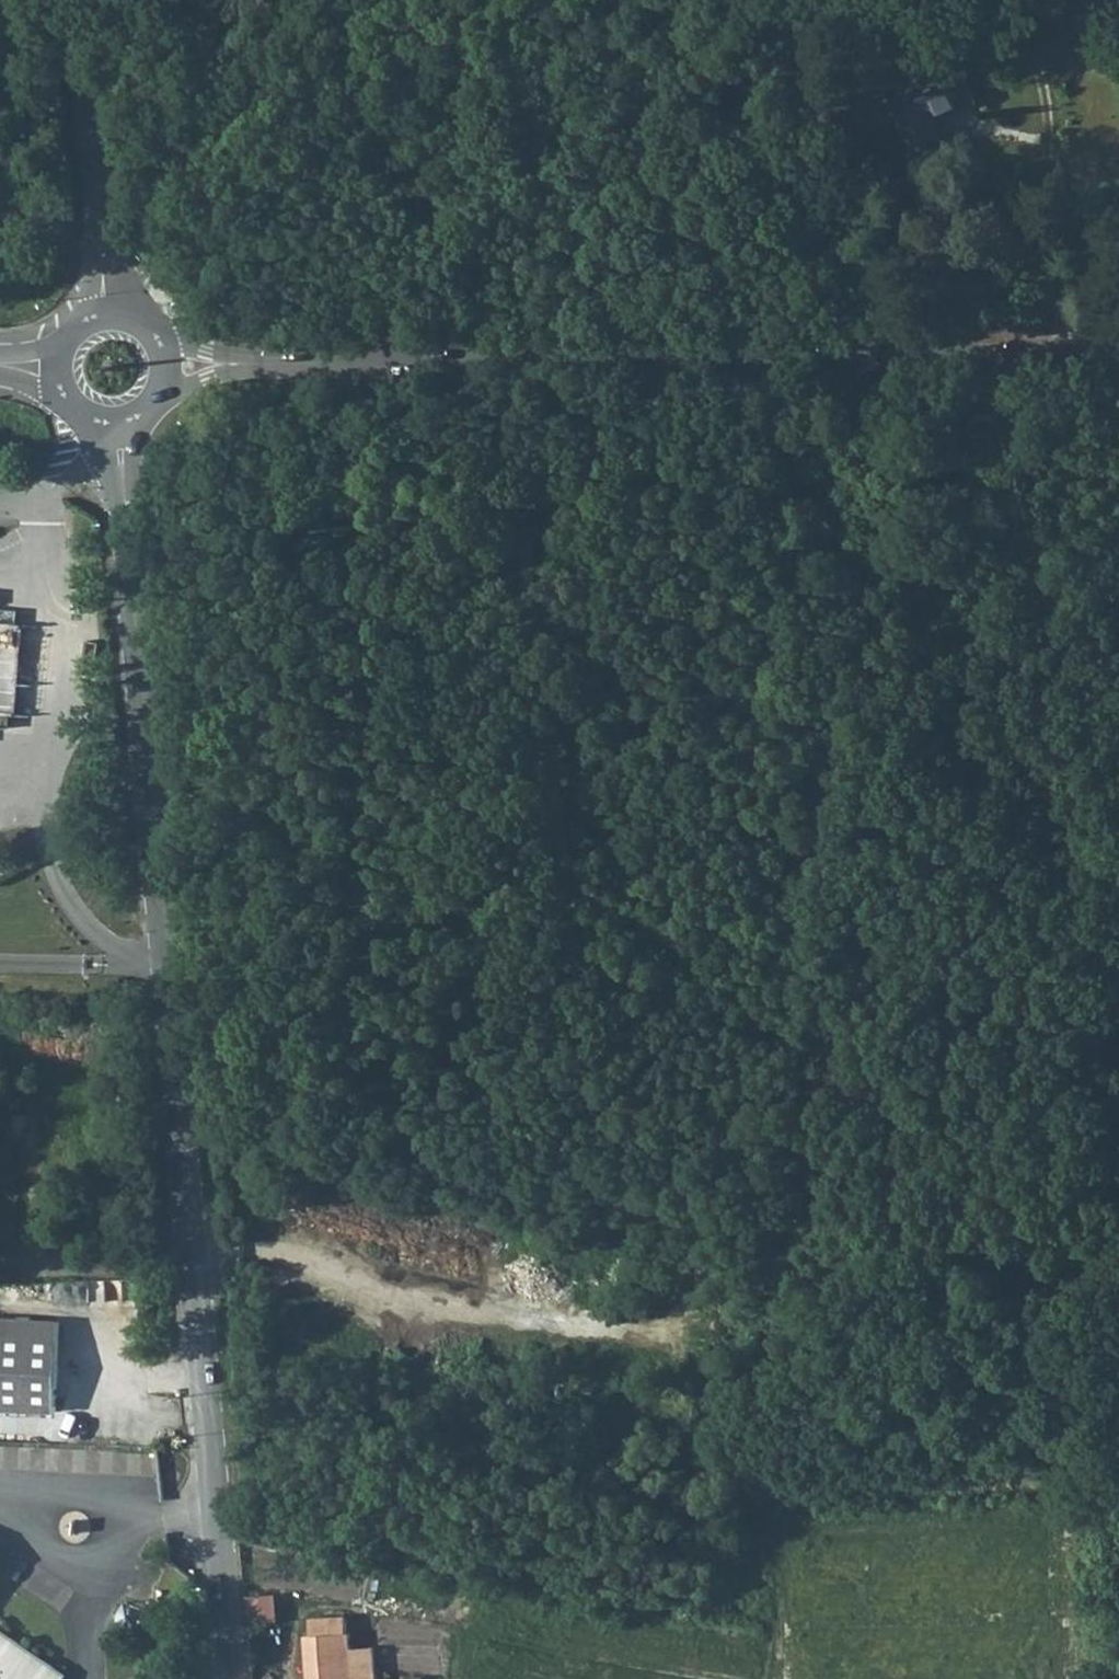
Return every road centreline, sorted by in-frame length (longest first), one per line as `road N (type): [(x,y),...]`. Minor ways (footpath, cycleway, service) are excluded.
road 1 (unclassified): [(231,1678),(116,421)]
road 2 (tertiary): [(162,364),(1118,350)]
road 3 (residential): [(107,321),(80,0)]

